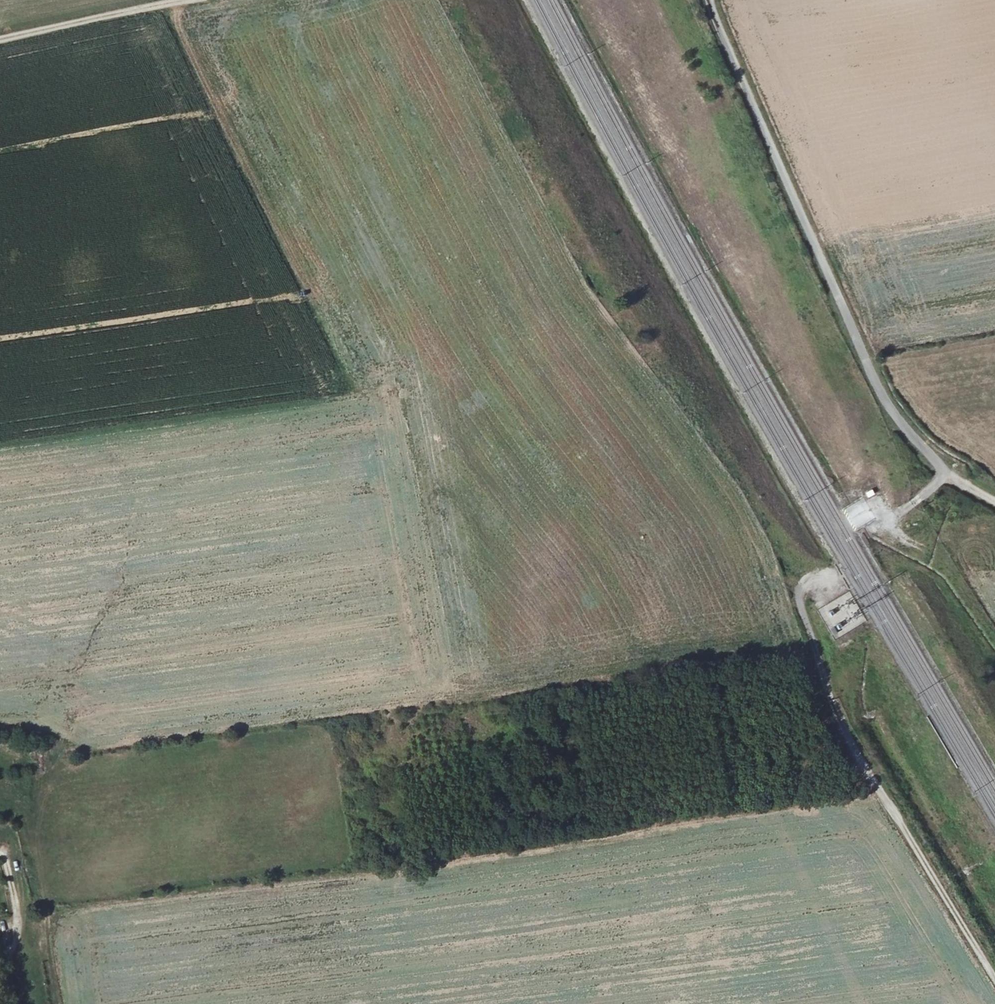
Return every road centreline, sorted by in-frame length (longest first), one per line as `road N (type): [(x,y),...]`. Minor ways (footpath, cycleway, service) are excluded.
road 1 (unclassified): [(710,0),(869,368),(944,474)]
road 2 (track): [(994,982),(843,728),(819,710)]
road 3 (track): [(0,39),(185,0)]

